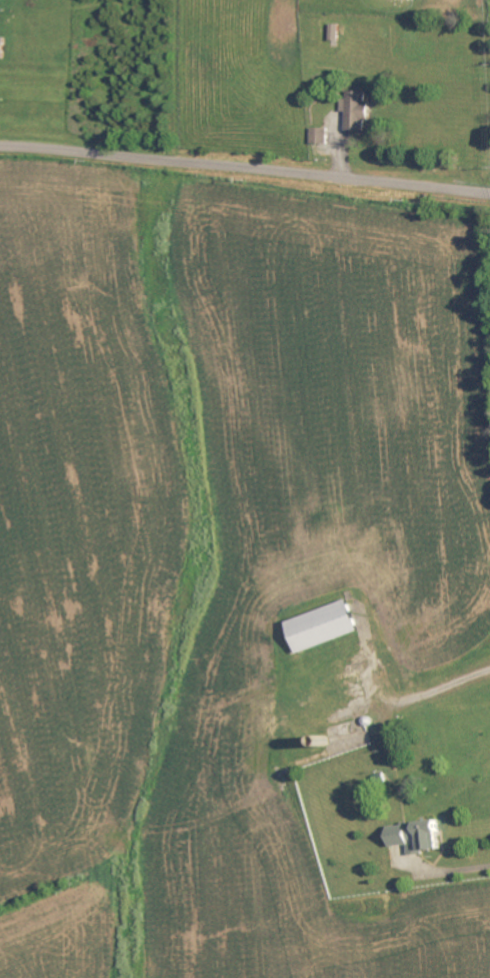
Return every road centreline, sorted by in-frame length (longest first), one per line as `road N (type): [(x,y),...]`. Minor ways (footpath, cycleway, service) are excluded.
road 1 (residential): [(0,144),(489,193)]

